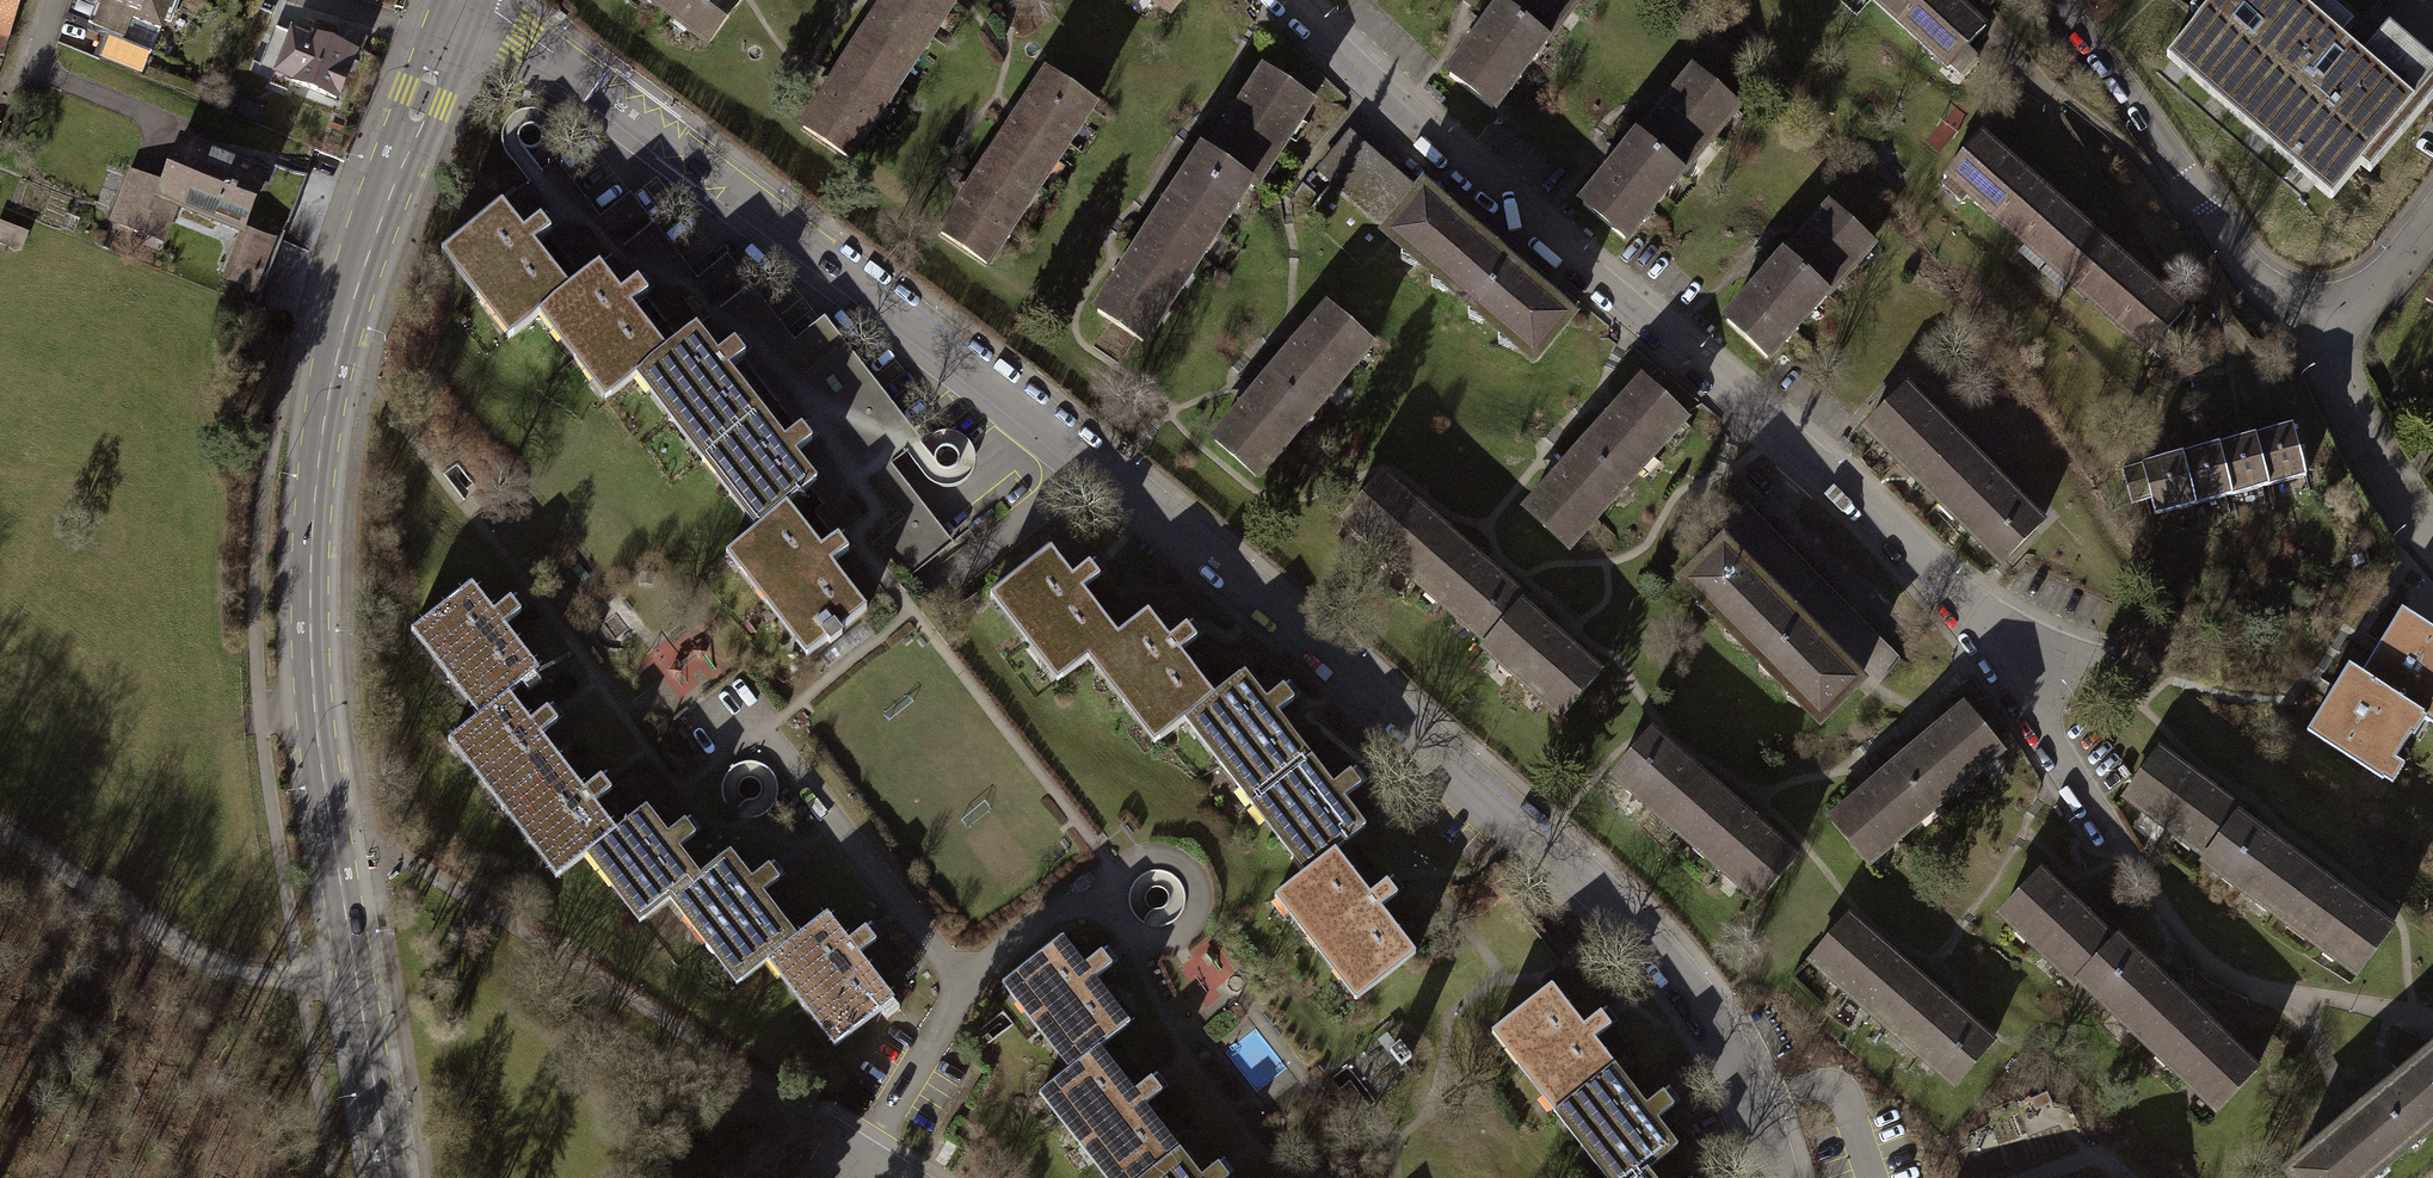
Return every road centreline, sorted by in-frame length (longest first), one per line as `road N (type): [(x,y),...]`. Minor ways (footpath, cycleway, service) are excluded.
road 1 (residential): [(1777,1177),(1750,1104),(1699,1010),(1588,883),(1228,572),(911,320),(458,0)]
road 2 (tertiary): [(454,0),(336,324),(308,481),(302,570),(314,765),(383,1177)]
road 3 (residential): [(1282,0),(1370,87),(1868,513),(1995,654),(2109,834)]
road 4 (residential): [(2322,325),(2248,271),(2052,0)]
road 5 (track): [(347,972),(299,976),(214,966),(0,818)]
road 6 (track): [(92,1177),(104,1107),(166,933)]
road 7 (residential): [(2322,325),(2335,389),(2368,454),(2432,545)]
road 8 (residential): [(2432,209),(2387,271),(2322,325)]

